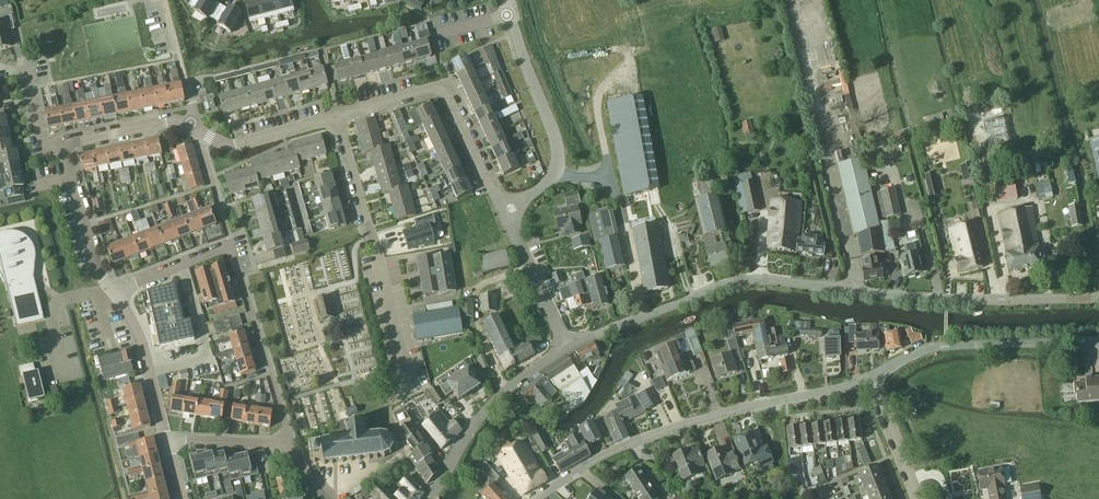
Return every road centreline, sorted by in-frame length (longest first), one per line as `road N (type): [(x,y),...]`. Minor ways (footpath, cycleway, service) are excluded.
road 1 (unclassified): [(568,348),(741,281),(972,301),(1098,297)]
road 2 (unclassified): [(534,498),(618,449),(683,425),(870,378)]
road 3 (residential): [(288,443),(230,246),(117,297)]
road 4 (residential): [(516,212),(497,198),(444,91),(335,118)]
road 5 (unclassified): [(516,212),(548,181),(557,153),(505,0)]
road 6 (unclassified): [(430,498),(477,420),(568,348)]
road 7 (unclassified): [(1098,339),(934,347)]
road 8 (residential): [(63,145),(100,280),(117,297)]
road 9 (residential): [(164,440),(144,350),(117,297)]
road 10 (unclassified): [(568,348),(523,259),(516,212)]
road 11 (residential): [(335,118),(230,147),(196,130)]
road 12 (residential): [(196,130),(163,124),(63,145)]
road 13 (residential): [(196,130),(159,0)]
road 14 (residential): [(870,378),(916,498)]
road 15 (residential): [(371,241),(335,118)]
road 16 (residential): [(288,443),(164,440)]

